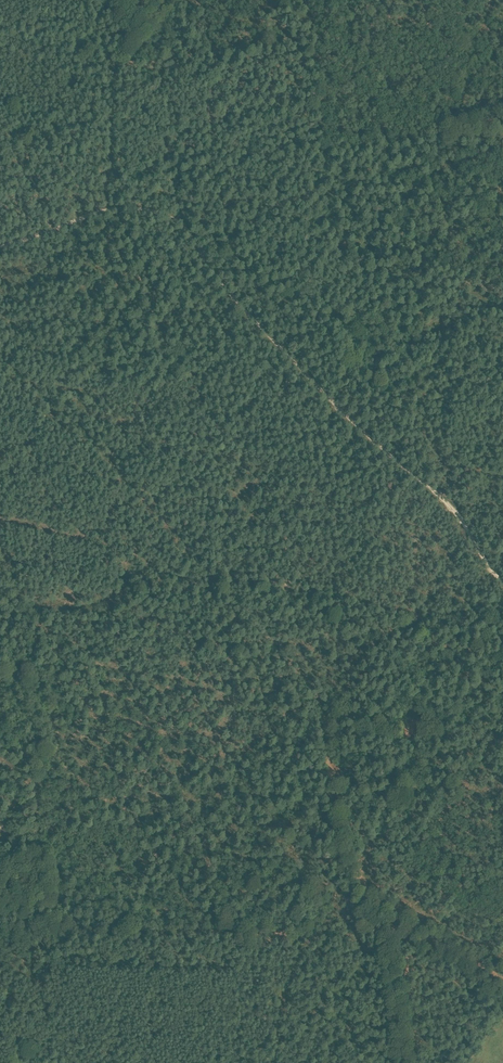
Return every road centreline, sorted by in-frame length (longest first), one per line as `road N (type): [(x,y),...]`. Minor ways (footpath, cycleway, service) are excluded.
road 1 (track): [(0,250),(119,209),(172,216),(233,301),(322,395),(457,515),(502,589)]
road 2 (track): [(502,707),(473,727),(376,726),(349,718),(327,729),(337,860),(350,885),(383,911)]
road 3 (track): [(383,911),(318,932),(0,928)]
road 4 (track): [(0,548),(30,665),(0,663)]
road 5 (track): [(502,982),(383,911)]

